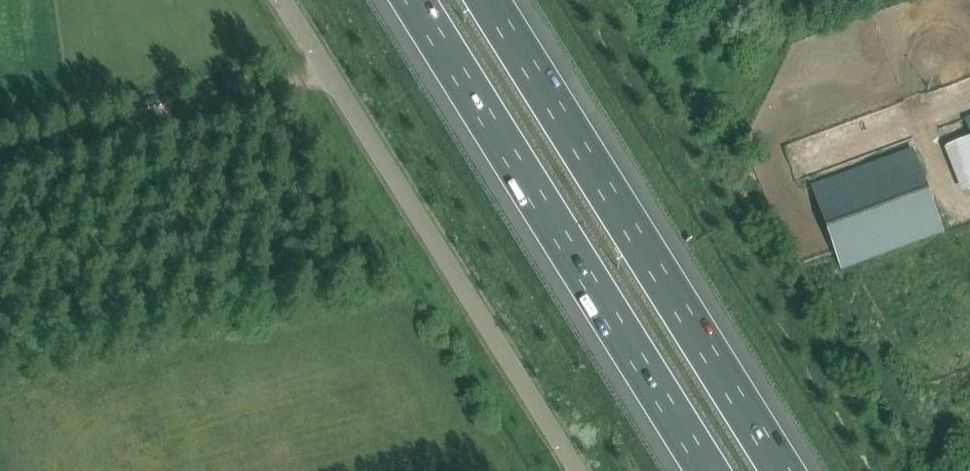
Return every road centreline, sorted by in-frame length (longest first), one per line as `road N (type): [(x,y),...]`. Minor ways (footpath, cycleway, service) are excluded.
road 1 (motorway): [(785,470),(490,0)]
road 2 (unclassified): [(579,470),(284,0)]
road 3 (motorway): [(416,0),(710,470)]

